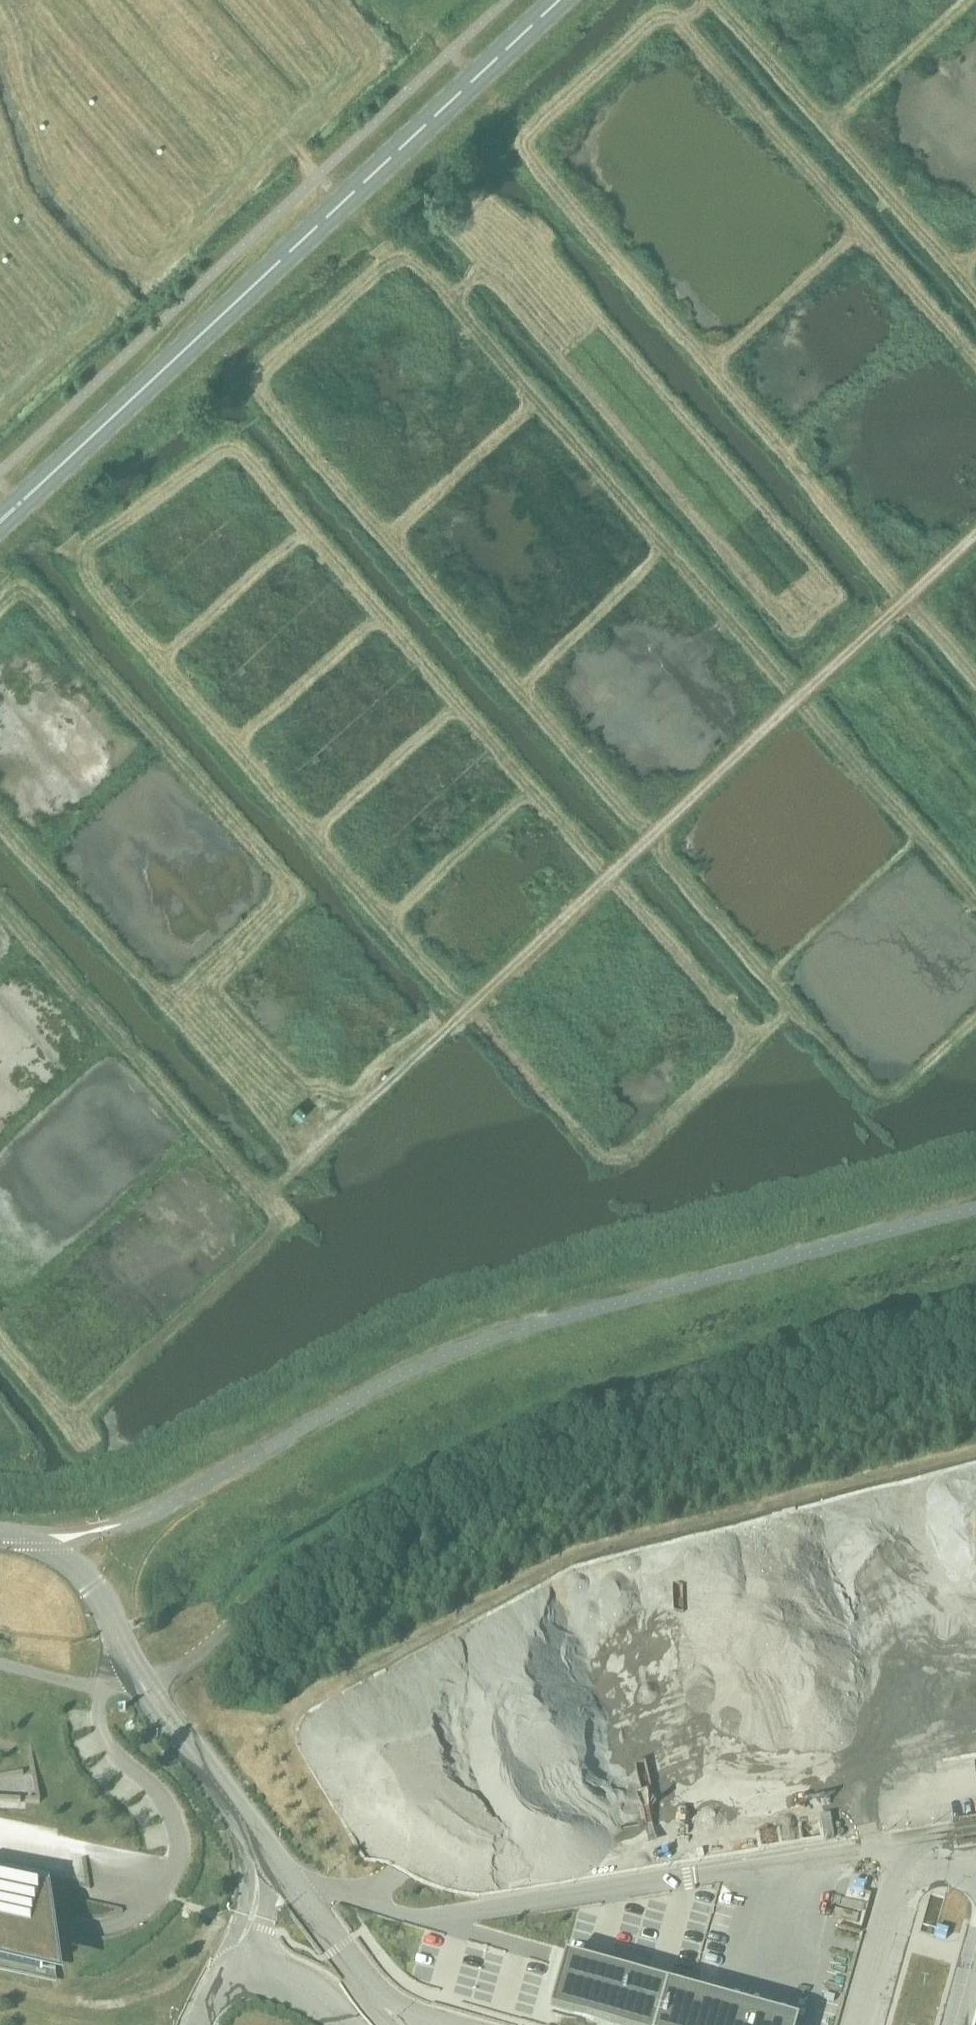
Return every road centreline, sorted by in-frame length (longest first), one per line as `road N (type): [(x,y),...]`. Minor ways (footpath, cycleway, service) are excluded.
road 1 (track): [(975,534),(270,1192)]
road 2 (primary): [(0,526),(558,0)]
road 3 (track): [(138,0),(250,98),(378,246)]
road 4 (track): [(0,1984),(92,2004),(126,2002),(184,1974),(219,1917)]
road 5 (unclassified): [(113,1630),(82,1573),(56,1553),(0,1535)]

